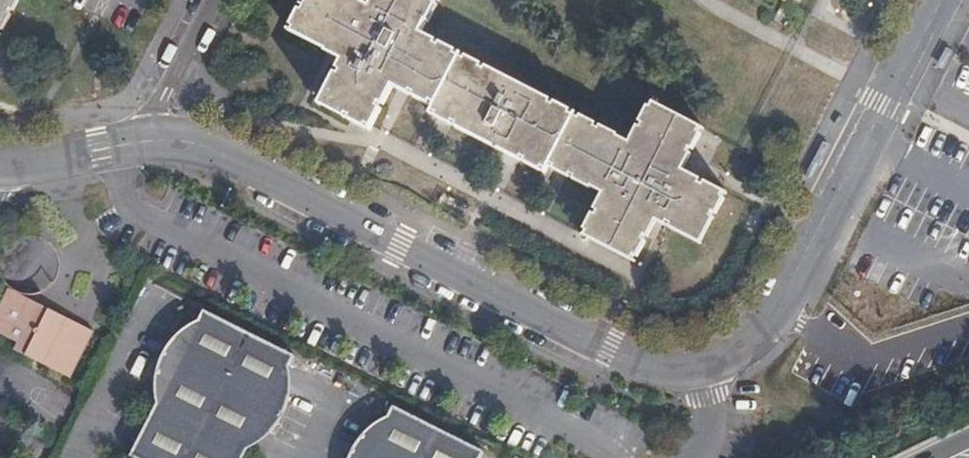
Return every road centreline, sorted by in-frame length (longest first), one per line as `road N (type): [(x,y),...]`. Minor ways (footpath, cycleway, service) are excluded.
road 1 (residential): [(140,137),(196,141),(643,362),(674,370),(785,316),(936,0)]
road 2 (residential): [(212,0),(140,137)]
road 3 (residential): [(0,162),(140,137)]

